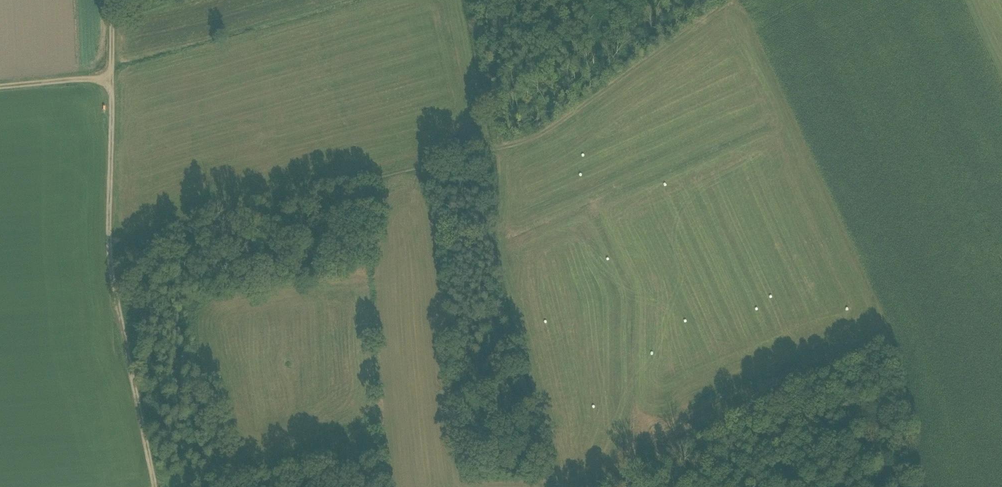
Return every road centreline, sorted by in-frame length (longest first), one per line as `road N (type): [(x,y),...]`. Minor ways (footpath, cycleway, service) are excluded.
road 1 (track): [(729,0),(537,137),(108,244)]
road 2 (track): [(115,0),(108,244),(154,486)]

